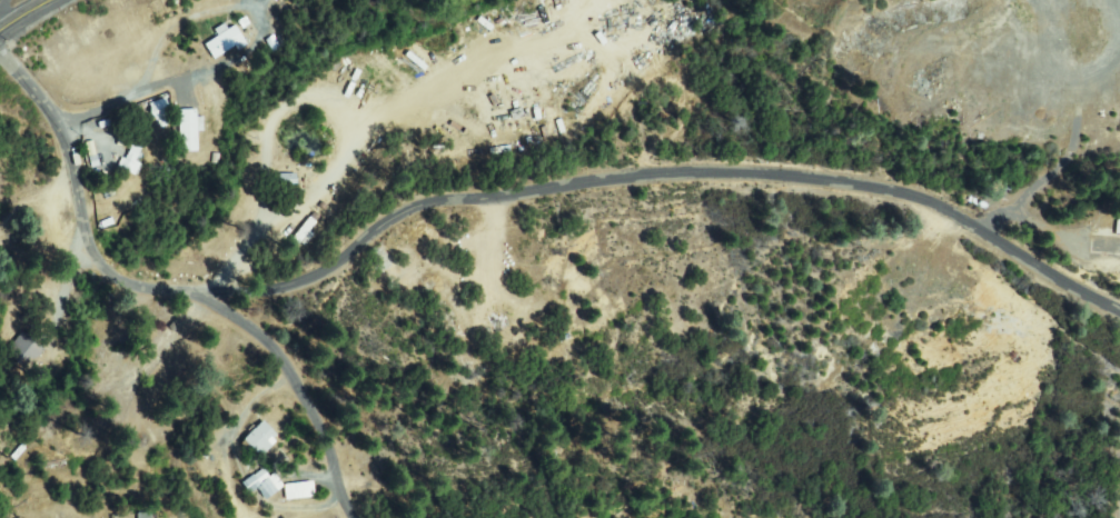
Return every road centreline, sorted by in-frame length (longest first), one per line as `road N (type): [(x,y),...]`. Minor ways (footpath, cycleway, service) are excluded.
road 1 (residential): [(190,292),(284,289),(318,276),(413,209),(664,180),(757,183),(860,196),(940,217),(1119,331)]
road 2 (residential): [(343,517),(296,378),(190,292),(146,290),(105,268),(58,129),(0,55)]

